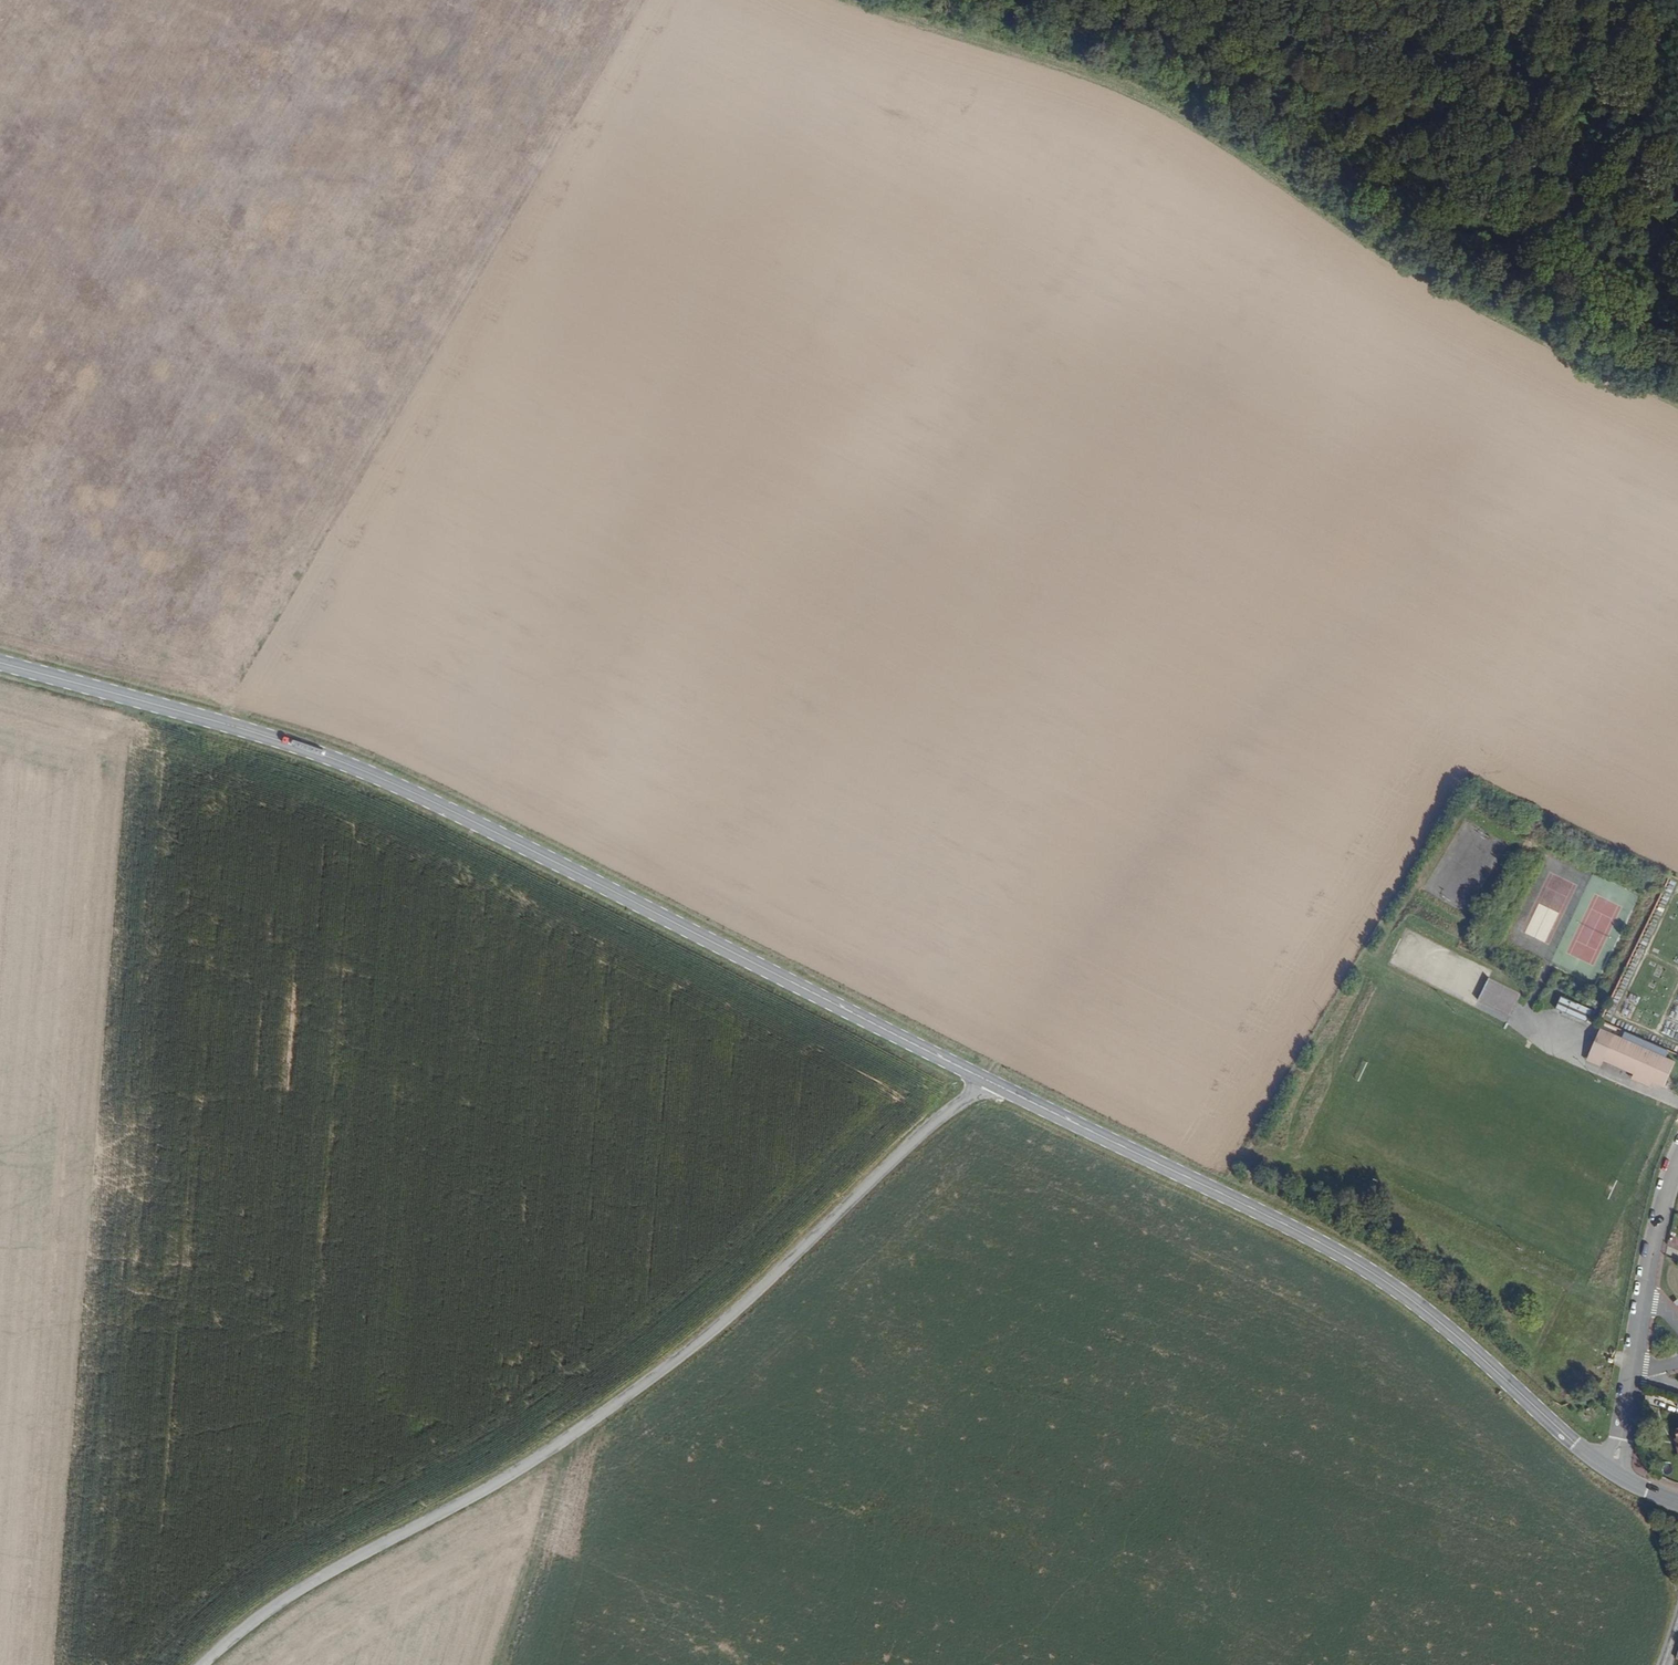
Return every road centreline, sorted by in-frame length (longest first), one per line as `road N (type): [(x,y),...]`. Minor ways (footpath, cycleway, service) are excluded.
road 1 (secondary): [(0,665),(260,735),(376,779),(988,1081)]
road 2 (tertiary): [(988,1081),(659,1374),(484,1491),(271,1610),(203,1664)]
road 3 (secondary): [(988,1081),(1390,1282),(1609,1469)]
road 4 (unclassified): [(1609,1469),(1677,1148)]
road 5 (track): [(1677,305),(1611,221),(1520,80)]
road 6 (unclassified): [(1677,1118),(1565,1066)]

